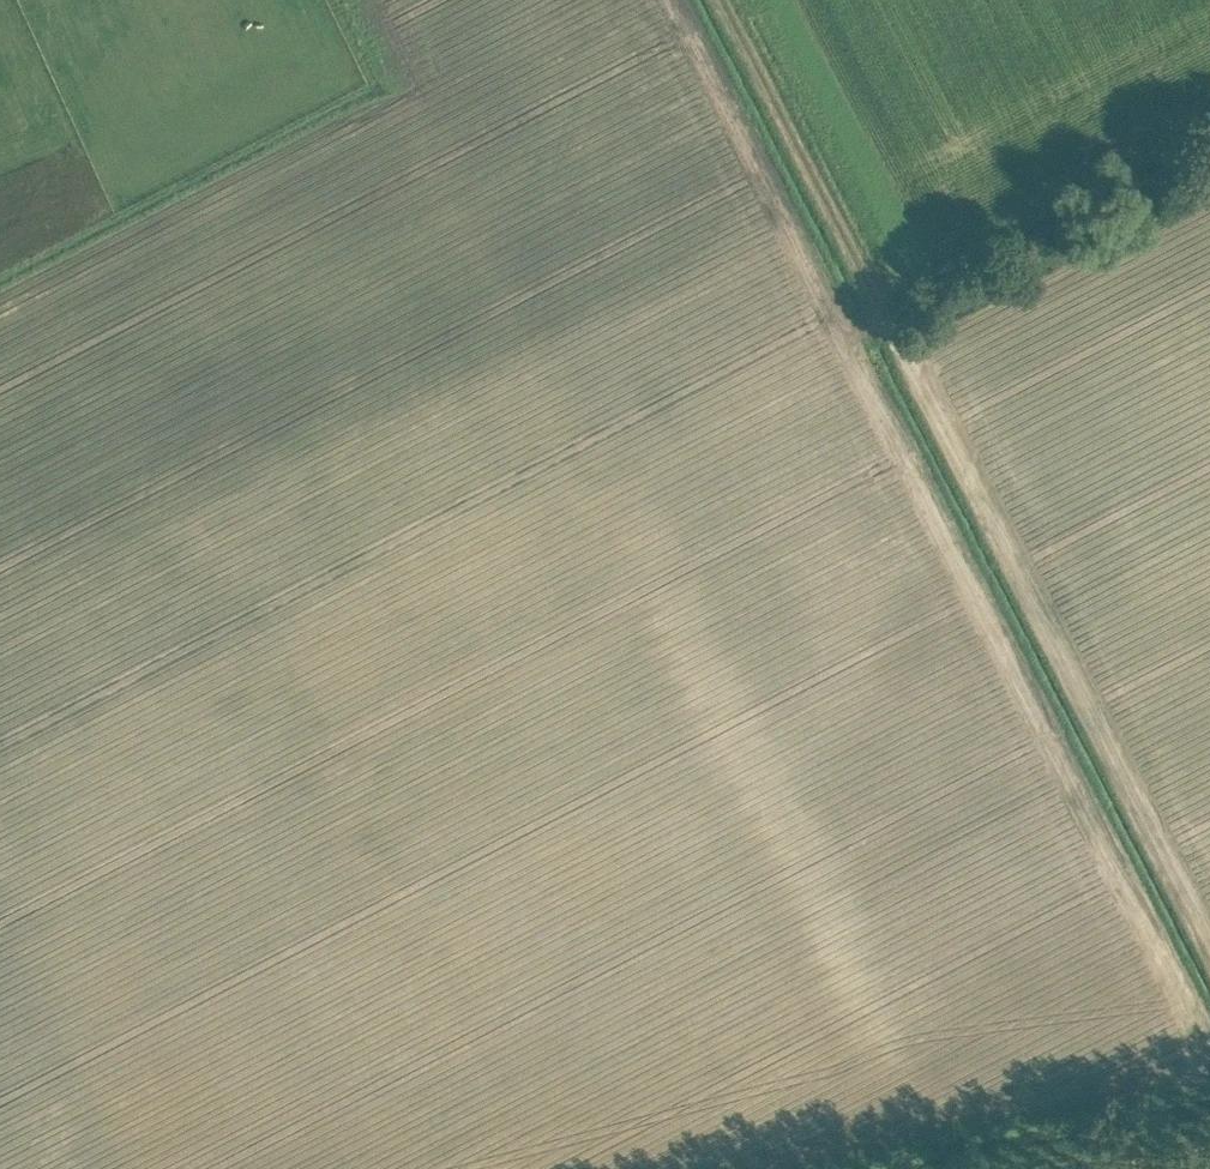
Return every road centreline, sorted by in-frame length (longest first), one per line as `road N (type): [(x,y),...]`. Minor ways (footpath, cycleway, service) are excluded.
road 1 (track): [(1209,172),(895,335),(719,0)]

